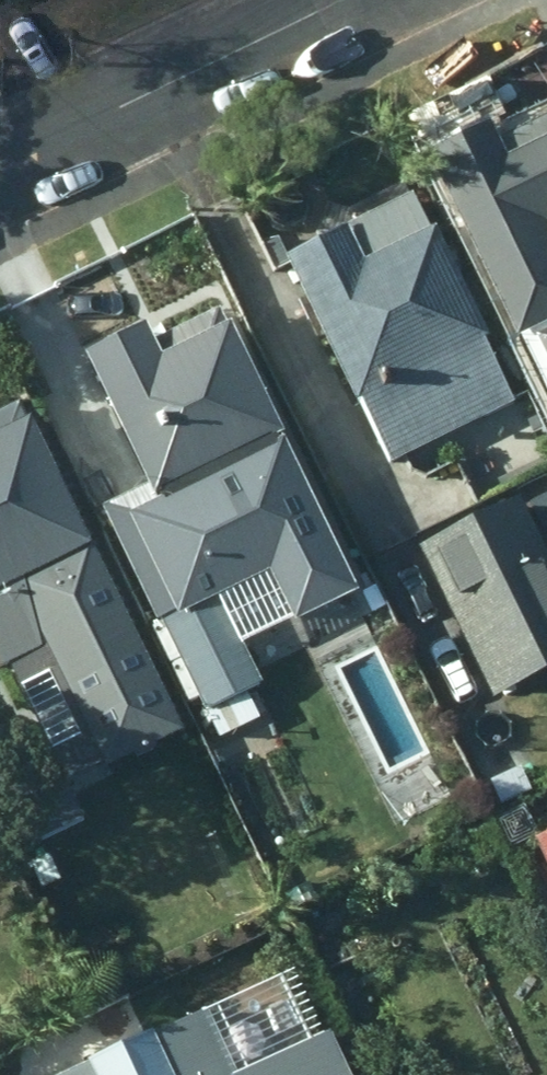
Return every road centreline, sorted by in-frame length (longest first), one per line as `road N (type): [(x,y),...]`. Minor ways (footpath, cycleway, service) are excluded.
road 1 (residential): [(0,160),(341,0)]

